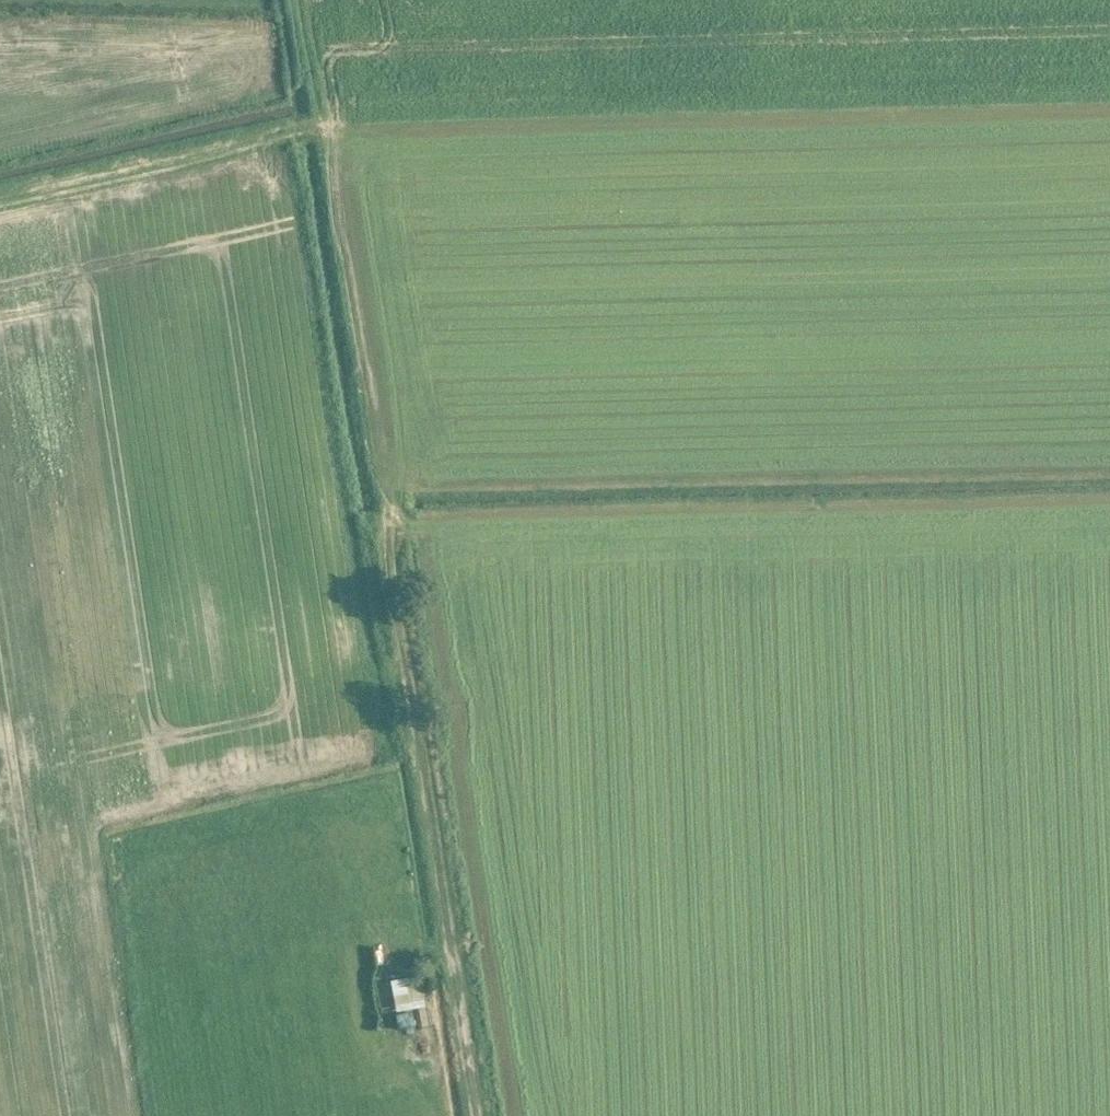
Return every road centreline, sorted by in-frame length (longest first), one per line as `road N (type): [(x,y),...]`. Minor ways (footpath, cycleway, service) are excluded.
road 1 (track): [(1109,464),(372,484),(472,1115)]

